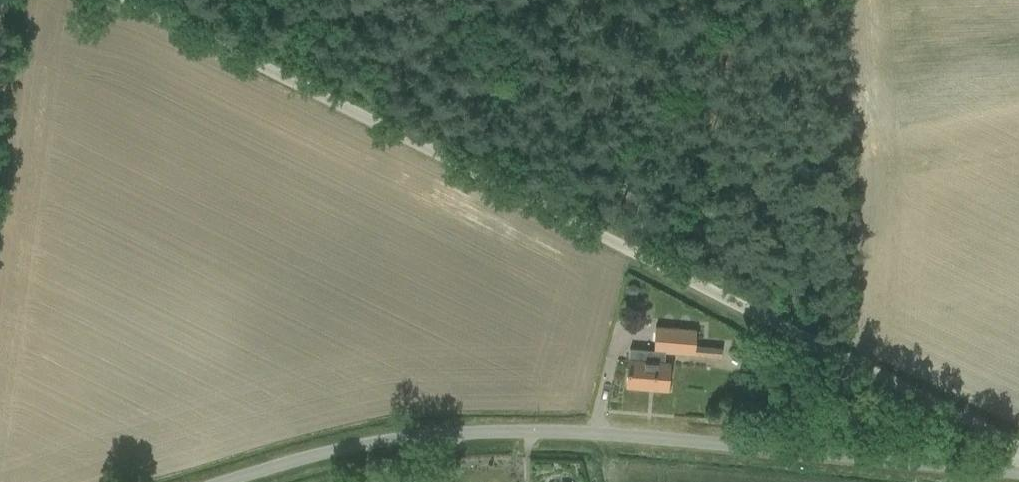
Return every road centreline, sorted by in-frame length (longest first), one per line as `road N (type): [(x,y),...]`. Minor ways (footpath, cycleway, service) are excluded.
road 1 (unclassified): [(1018,445),(131,0)]
road 2 (unclassified): [(222,481),(386,439),(530,431),(1018,473)]

